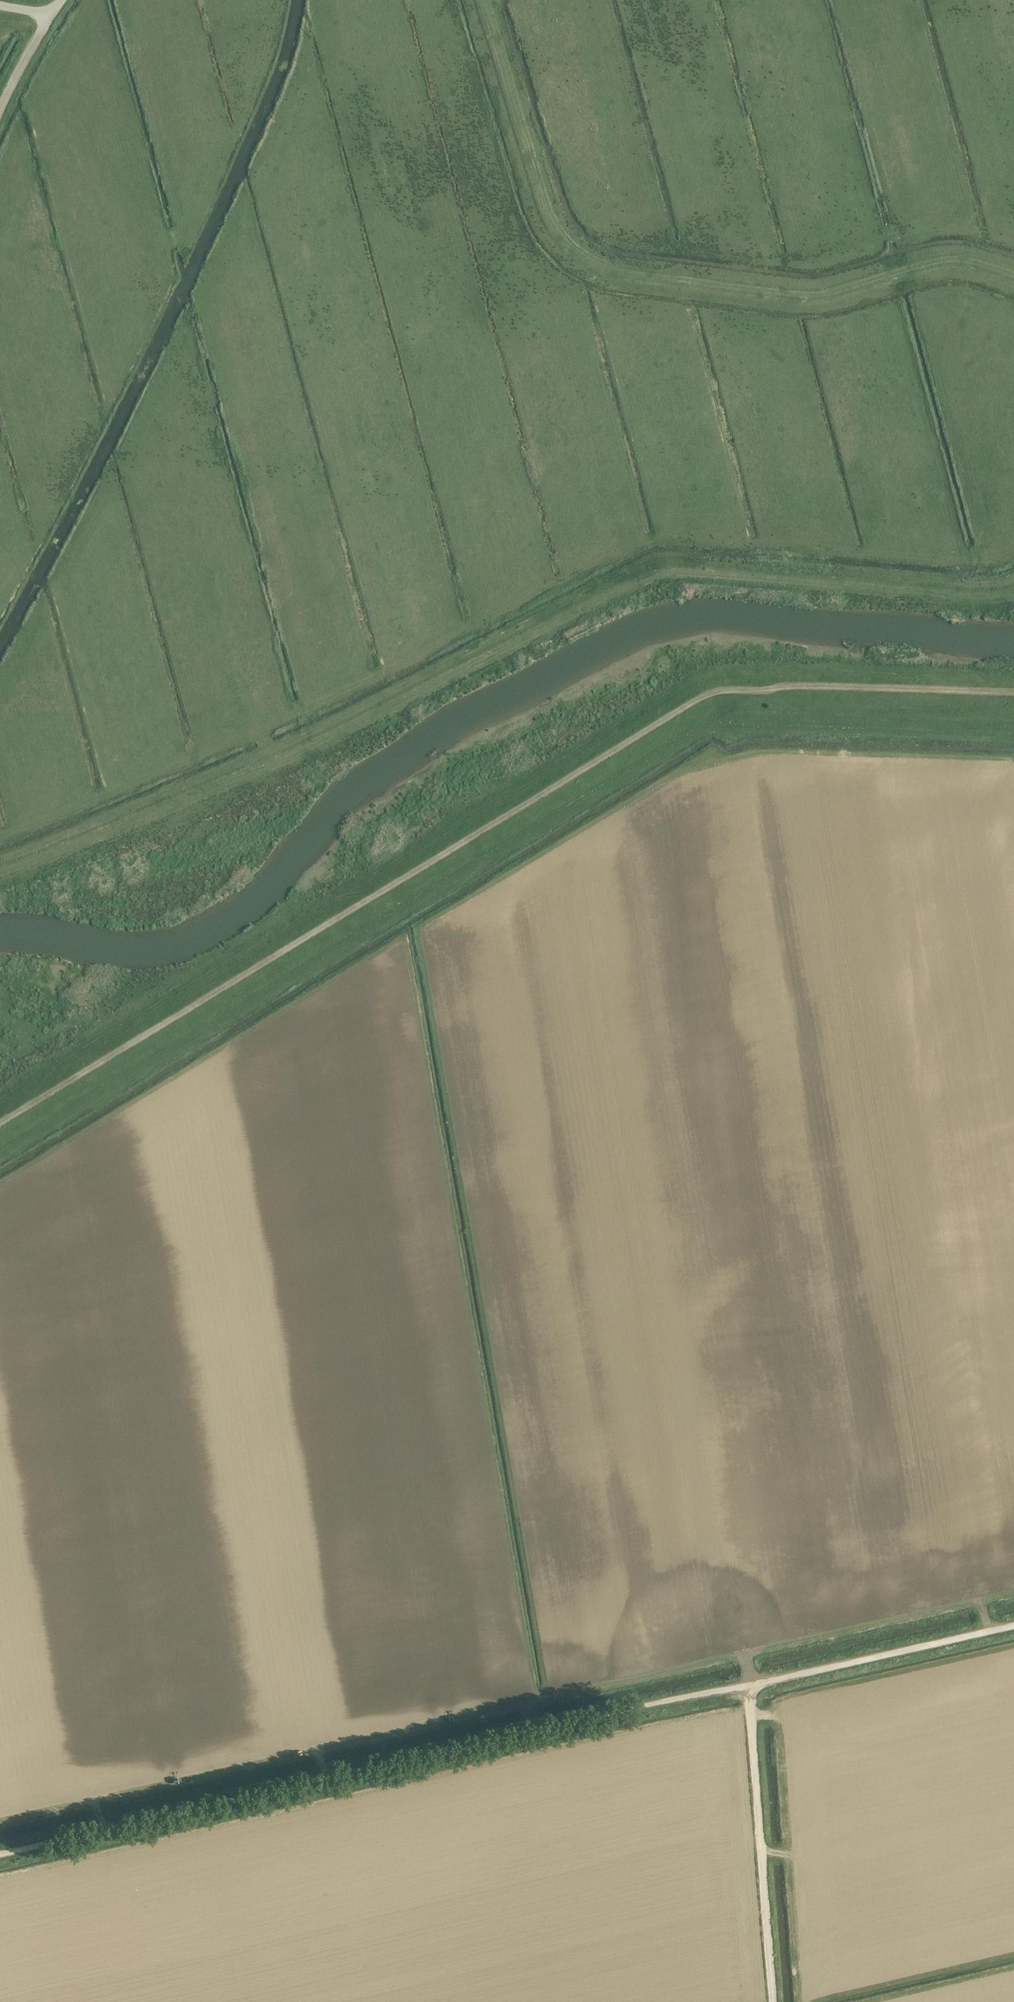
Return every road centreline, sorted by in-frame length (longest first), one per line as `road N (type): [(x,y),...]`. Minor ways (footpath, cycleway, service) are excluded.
road 1 (track): [(0,1137),(703,707),(760,694),(1013,703)]
road 2 (unclassified): [(1013,1624),(0,1853)]

